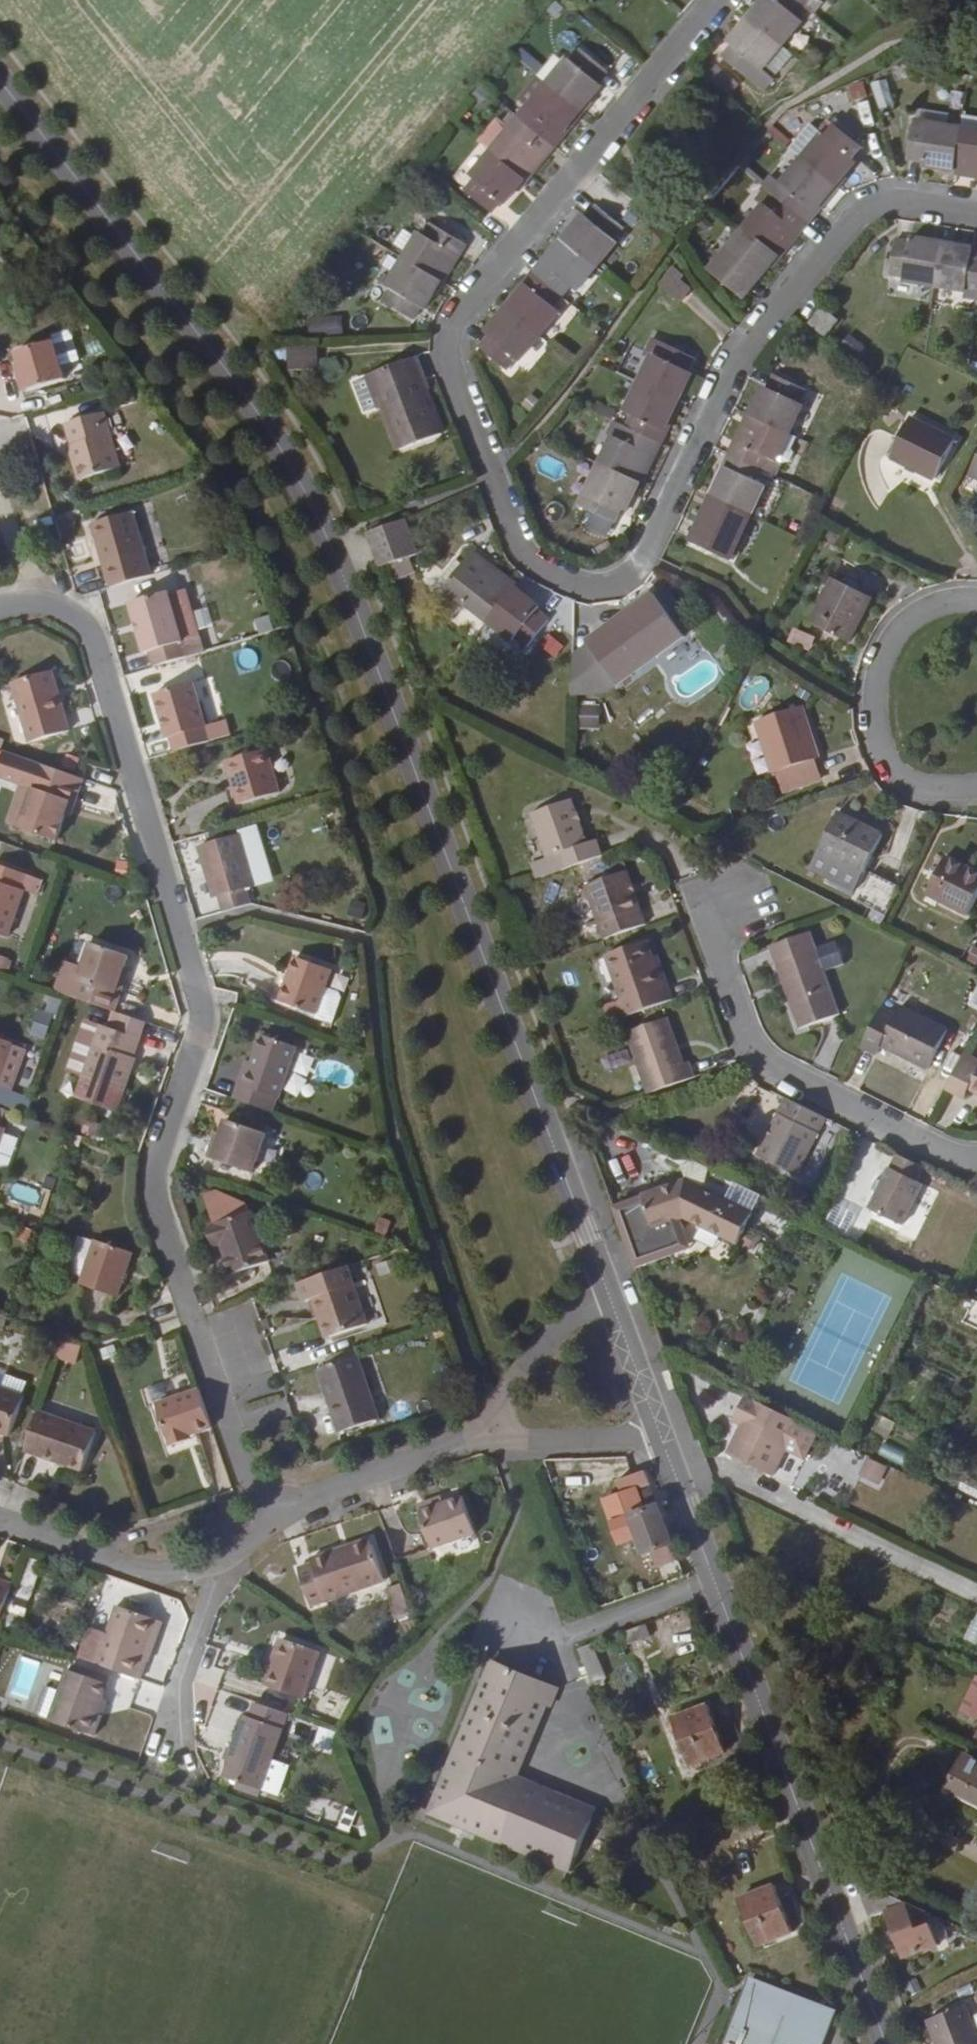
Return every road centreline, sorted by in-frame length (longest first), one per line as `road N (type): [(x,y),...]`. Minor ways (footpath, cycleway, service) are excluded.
road 1 (tertiary): [(609,1284),(333,539),(242,389),(0,80)]
road 2 (residential): [(721,0),(615,125),(464,323),(454,351),(525,547),(547,567),(592,586),(627,580),(650,559),(753,337),(843,233),(899,201),(976,214)]
road 3 (residential): [(281,1516),(241,1467),(157,1192),(203,1032),(205,999),(187,930),(92,642),(67,608),(33,601),(0,607)]
road 4 (tertiary): [(889,2043),(669,1446)]
road 5 (residential): [(728,907),(723,960),(756,1050),(775,1067),(956,1154),(976,1156)]
road 6 (residential): [(976,606),(916,622),(885,665),(881,714),(894,769),(924,788),(976,788)]
road 7 (residential): [(0,1524),(143,1575),(218,1566)]
road 8 (residential): [(281,1516),(490,1438)]
road 9 (residential): [(165,1762),(218,1566)]
road 10 (residential): [(609,1284),(490,1438)]
road 11 (residential): [(490,1438),(639,1437),(669,1446)]
road 12 (tertiary): [(669,1446),(609,1284)]

